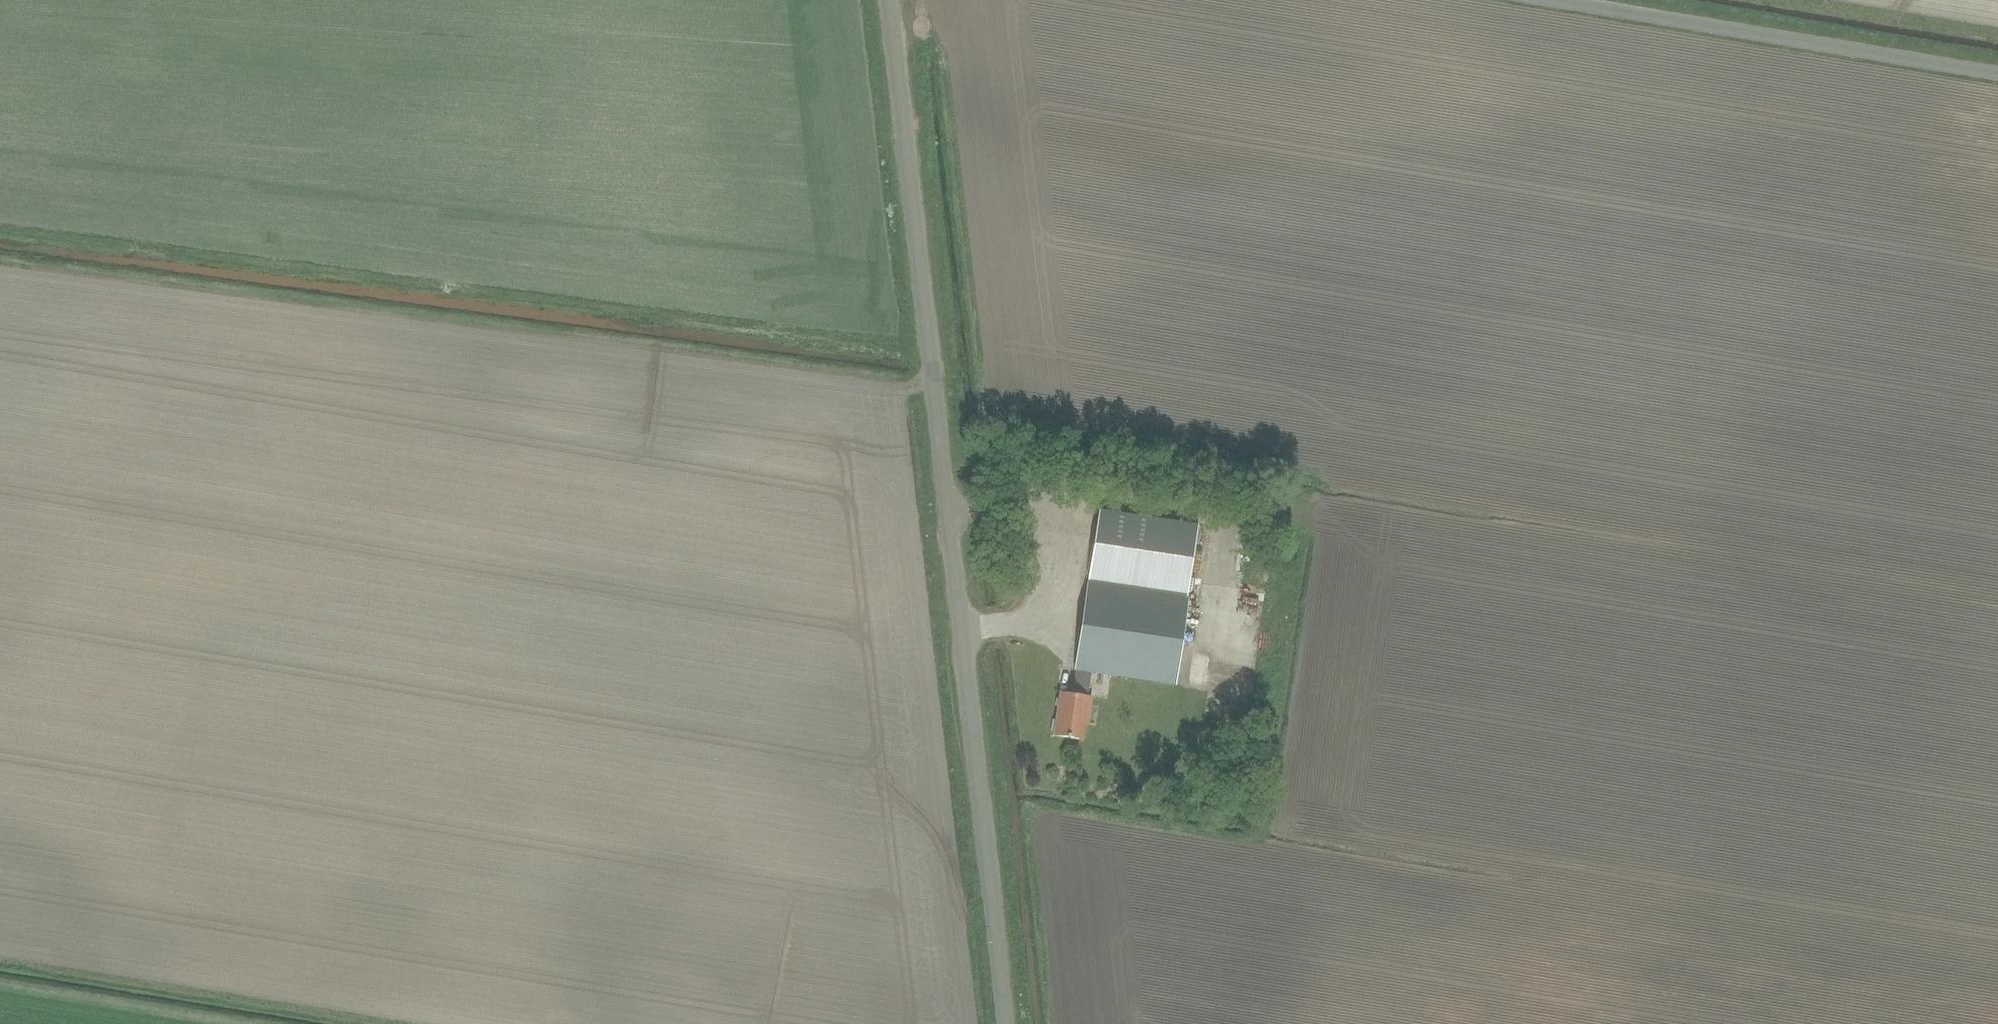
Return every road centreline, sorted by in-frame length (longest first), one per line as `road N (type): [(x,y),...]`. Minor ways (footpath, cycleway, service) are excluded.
road 1 (unclassified): [(1006,1023),(889,0)]

